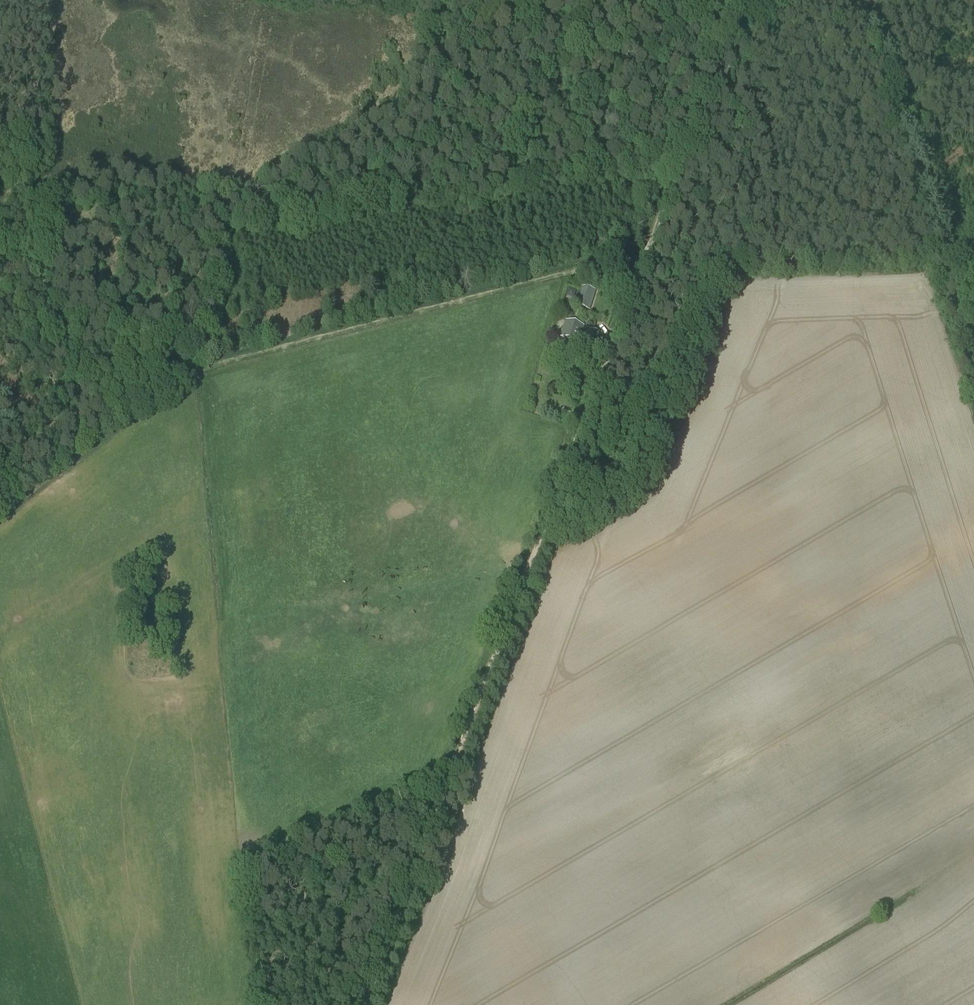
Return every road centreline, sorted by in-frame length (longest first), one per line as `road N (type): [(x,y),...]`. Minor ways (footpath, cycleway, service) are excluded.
road 1 (track): [(363,1004),(648,255)]
road 2 (track): [(648,255),(185,371),(0,507)]
road 3 (track): [(648,255),(744,0)]

